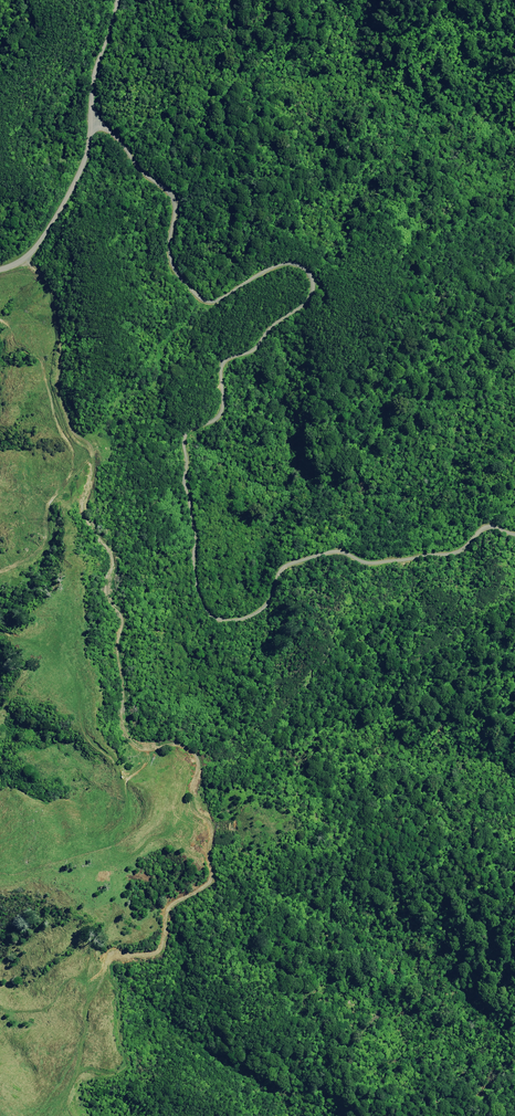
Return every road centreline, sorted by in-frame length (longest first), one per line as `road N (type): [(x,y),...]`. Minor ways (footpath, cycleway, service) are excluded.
road 1 (unclassified): [(91,116),(174,200),(171,265),(189,293),(207,303),(288,265),(305,270),(312,286),(305,303),(249,352),(220,367),(218,426),(185,455),(192,566),(202,602),(219,610),(263,601),(284,566),(327,551),(376,560),(445,556),(480,528),(514,530)]
road 2 (track): [(46,1115),(79,1062),(85,1019),(112,957),(158,951),(169,908),(210,882),(212,829),(193,805),(195,755),(171,744),(142,749),(125,731),(117,645),(123,620),(107,591),(112,556),(82,513),(94,455),(61,405),(53,291),(25,259)]
road 3 (unclassified): [(0,270),(36,247),(63,204),(84,166),(91,116)]

